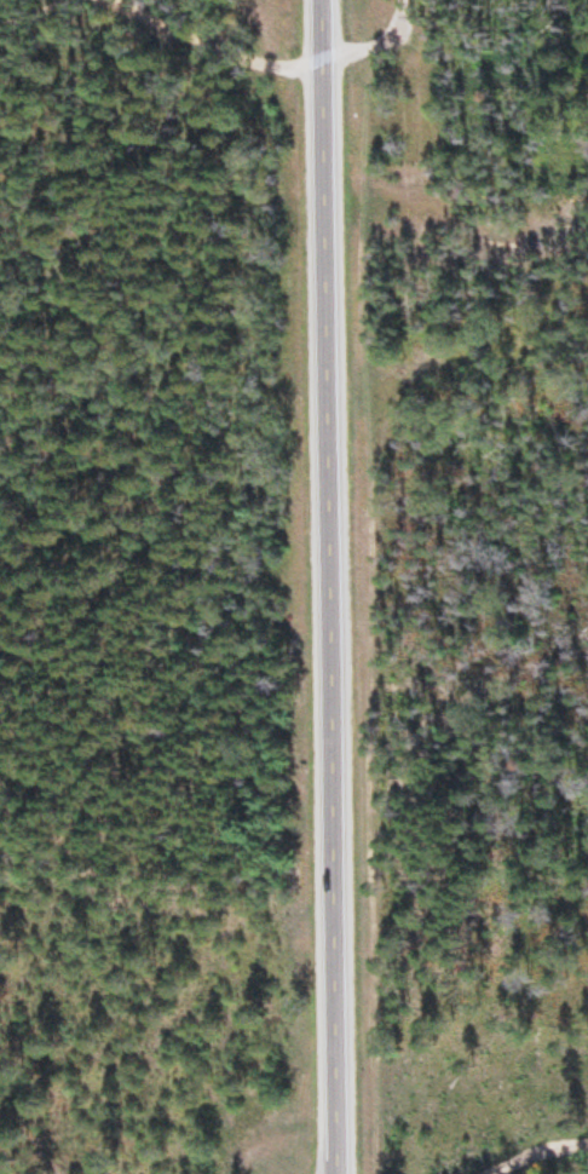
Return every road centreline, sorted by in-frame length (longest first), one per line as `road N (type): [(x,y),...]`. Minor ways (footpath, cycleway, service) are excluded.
road 1 (primary): [(338,1173),(316,0)]
road 2 (track): [(112,0),(212,47),(317,63)]

